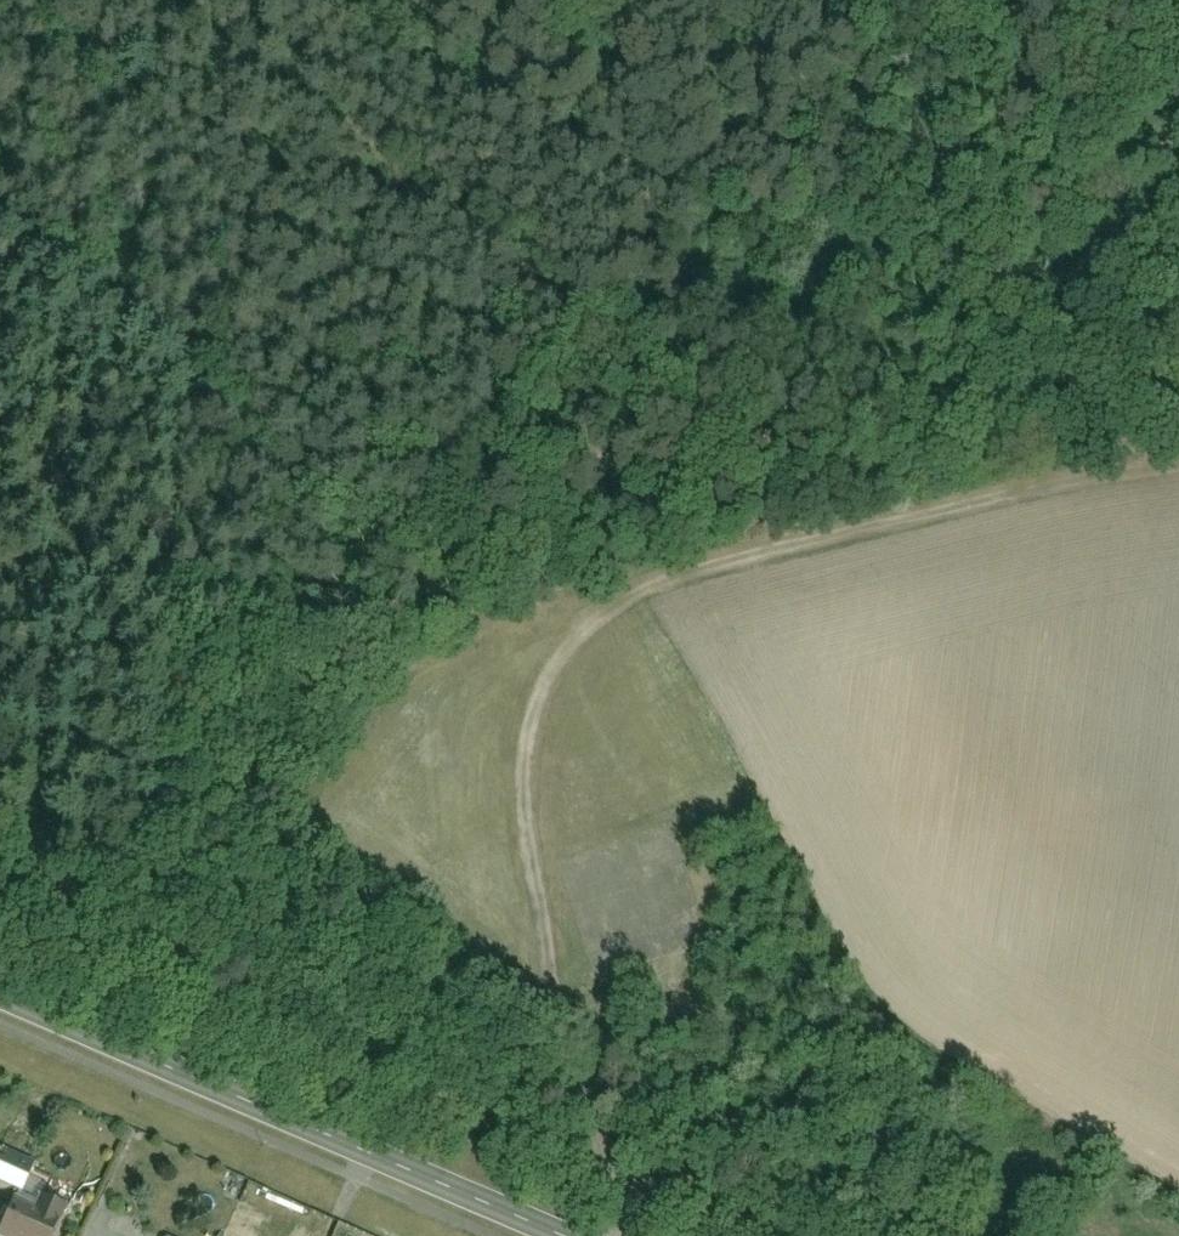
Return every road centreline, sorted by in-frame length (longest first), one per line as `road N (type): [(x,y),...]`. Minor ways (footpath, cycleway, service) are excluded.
road 1 (track): [(615,1187),(561,1008),(524,804),(524,751),(570,636),(602,606),(657,579),(735,556),(1001,495),(1178,466)]
road 2 (secondary): [(559,1235),(0,994)]

